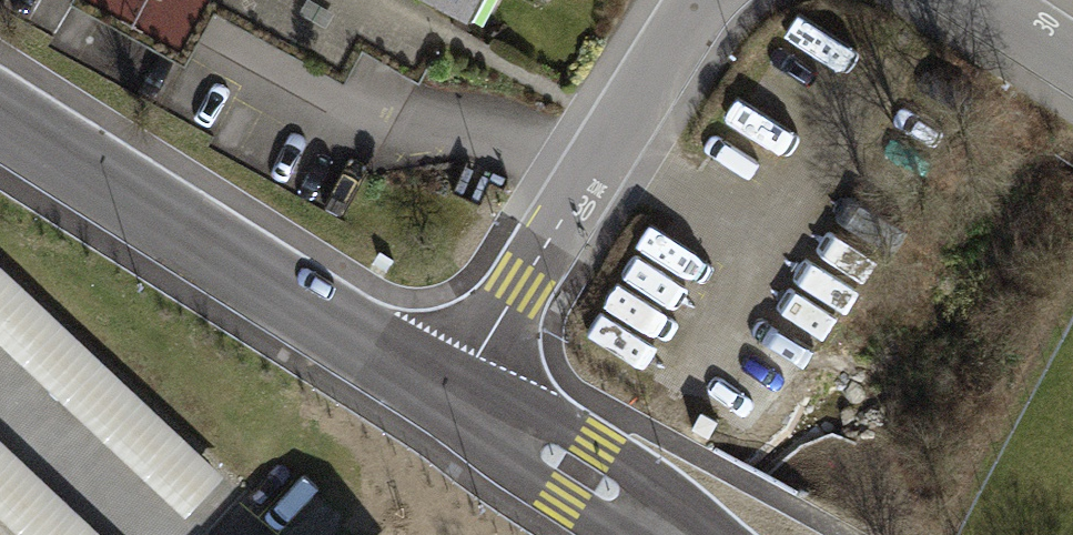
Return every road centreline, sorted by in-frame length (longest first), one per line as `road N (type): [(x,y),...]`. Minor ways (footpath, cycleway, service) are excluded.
road 1 (tertiary): [(446,398),(0,113)]
road 2 (residential): [(710,0),(446,398)]
road 3 (tertiary): [(655,534),(446,398)]

